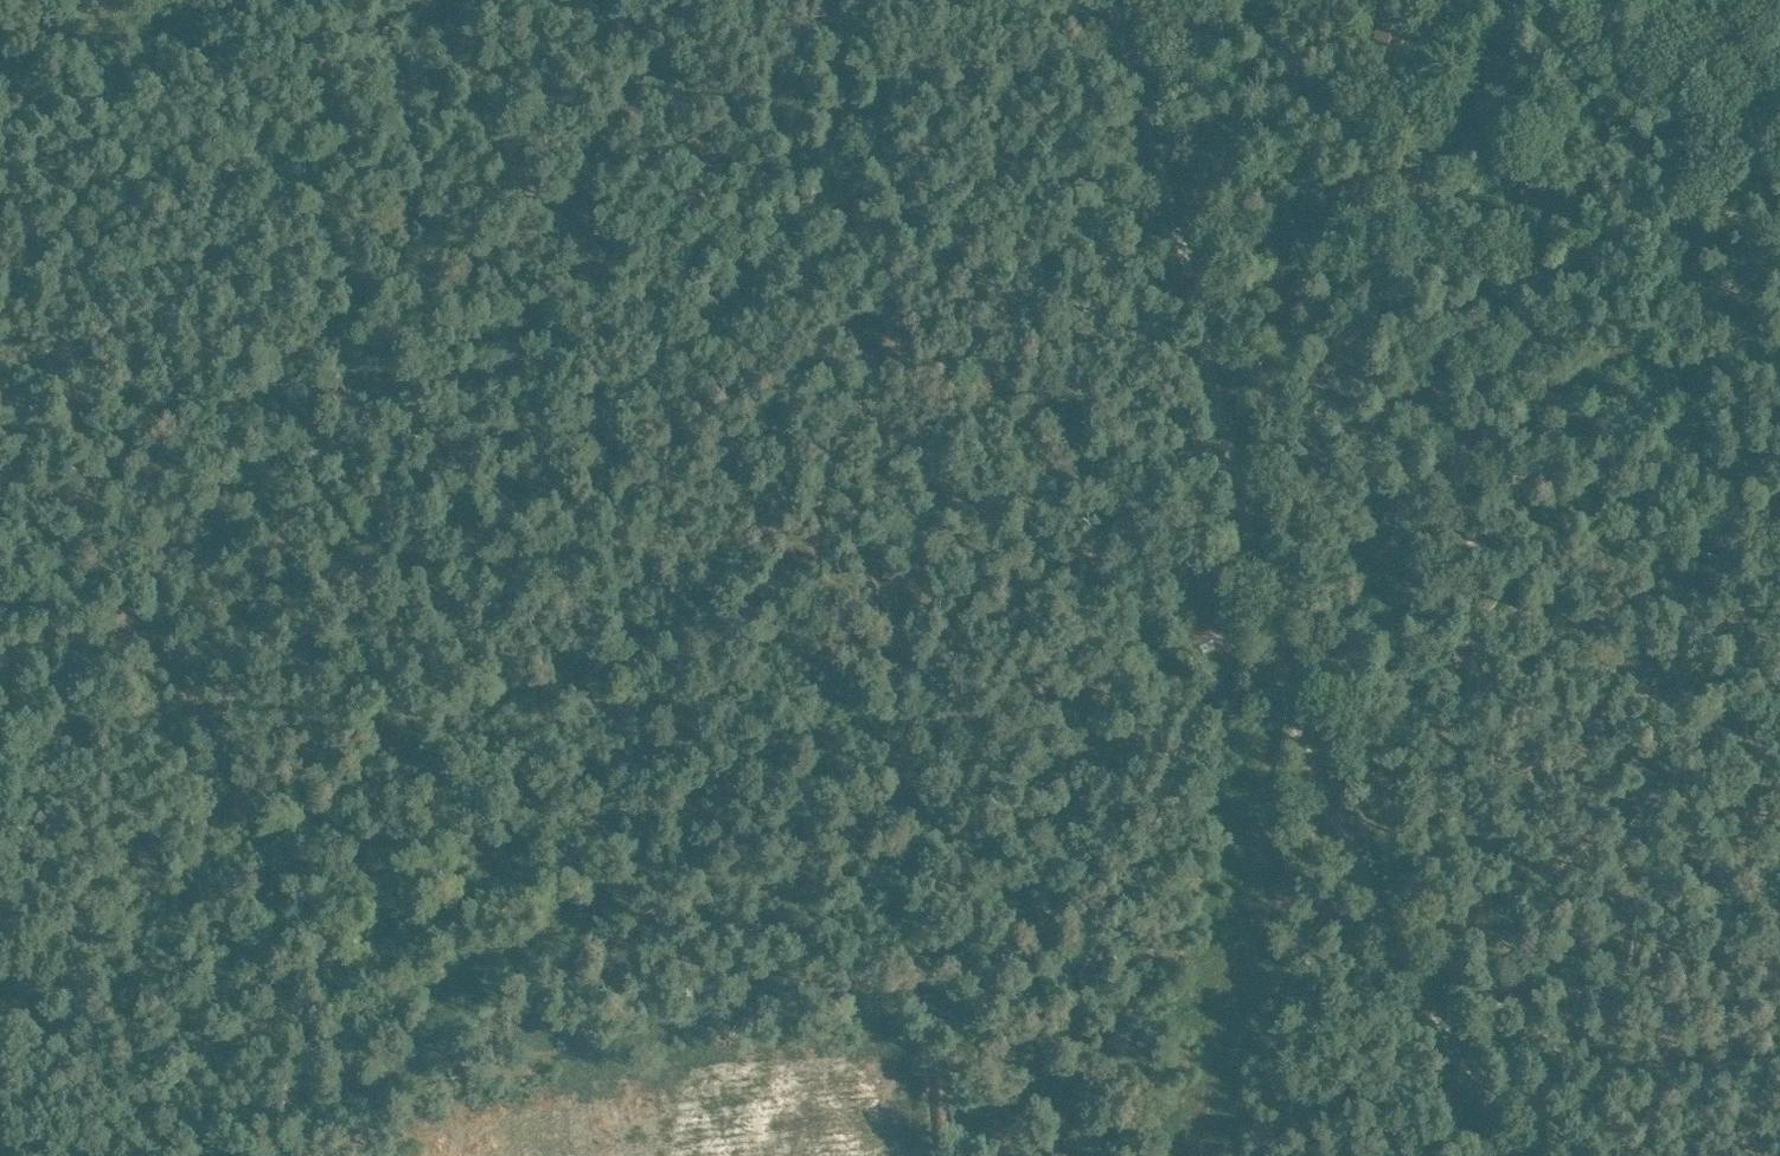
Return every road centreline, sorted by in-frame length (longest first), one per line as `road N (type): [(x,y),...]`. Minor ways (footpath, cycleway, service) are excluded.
road 1 (track): [(1516,1155),(1285,693),(1170,216)]
road 2 (track): [(1170,216),(1111,0)]

